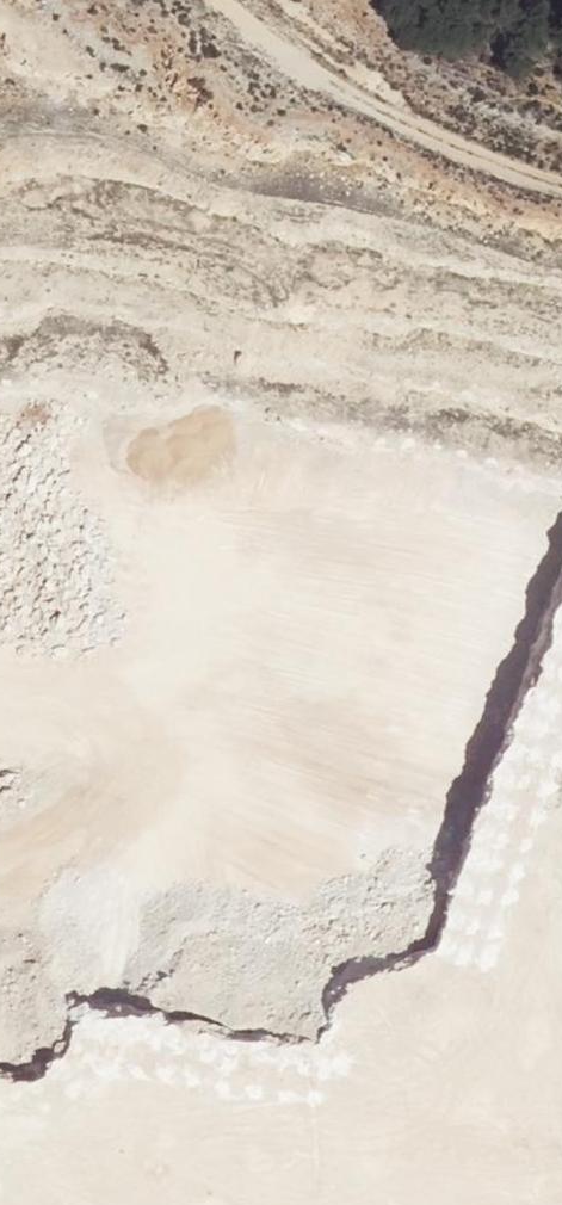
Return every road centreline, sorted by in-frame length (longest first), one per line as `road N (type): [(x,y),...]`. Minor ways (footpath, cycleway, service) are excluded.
road 1 (track): [(0,792),(561,914)]
road 2 (track): [(561,182),(453,142),(336,81),(217,0)]

